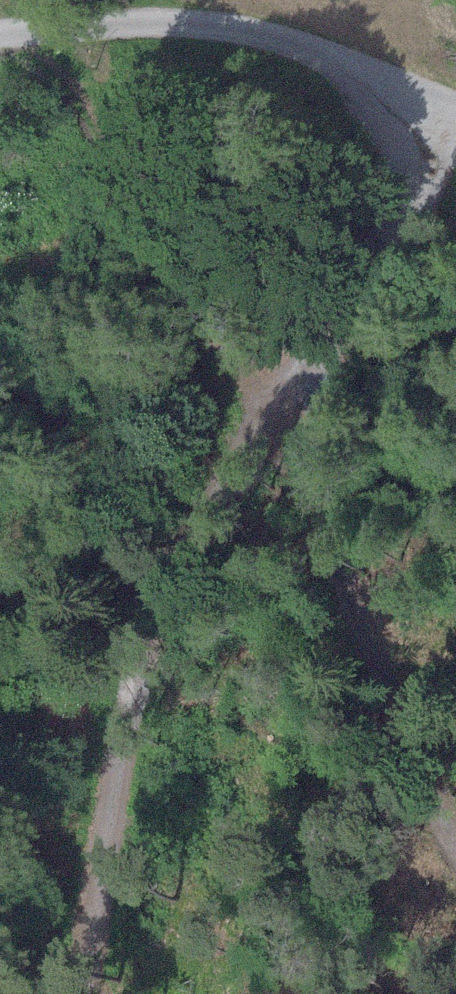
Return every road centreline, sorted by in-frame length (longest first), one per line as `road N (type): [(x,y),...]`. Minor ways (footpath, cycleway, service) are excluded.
road 1 (track): [(421,89),(381,288),(355,332),(166,574),(135,667),(81,993)]
road 2 (track): [(455,102),(250,32),(142,21),(0,35)]
road 3 (track): [(283,420),(401,720),(455,834)]

